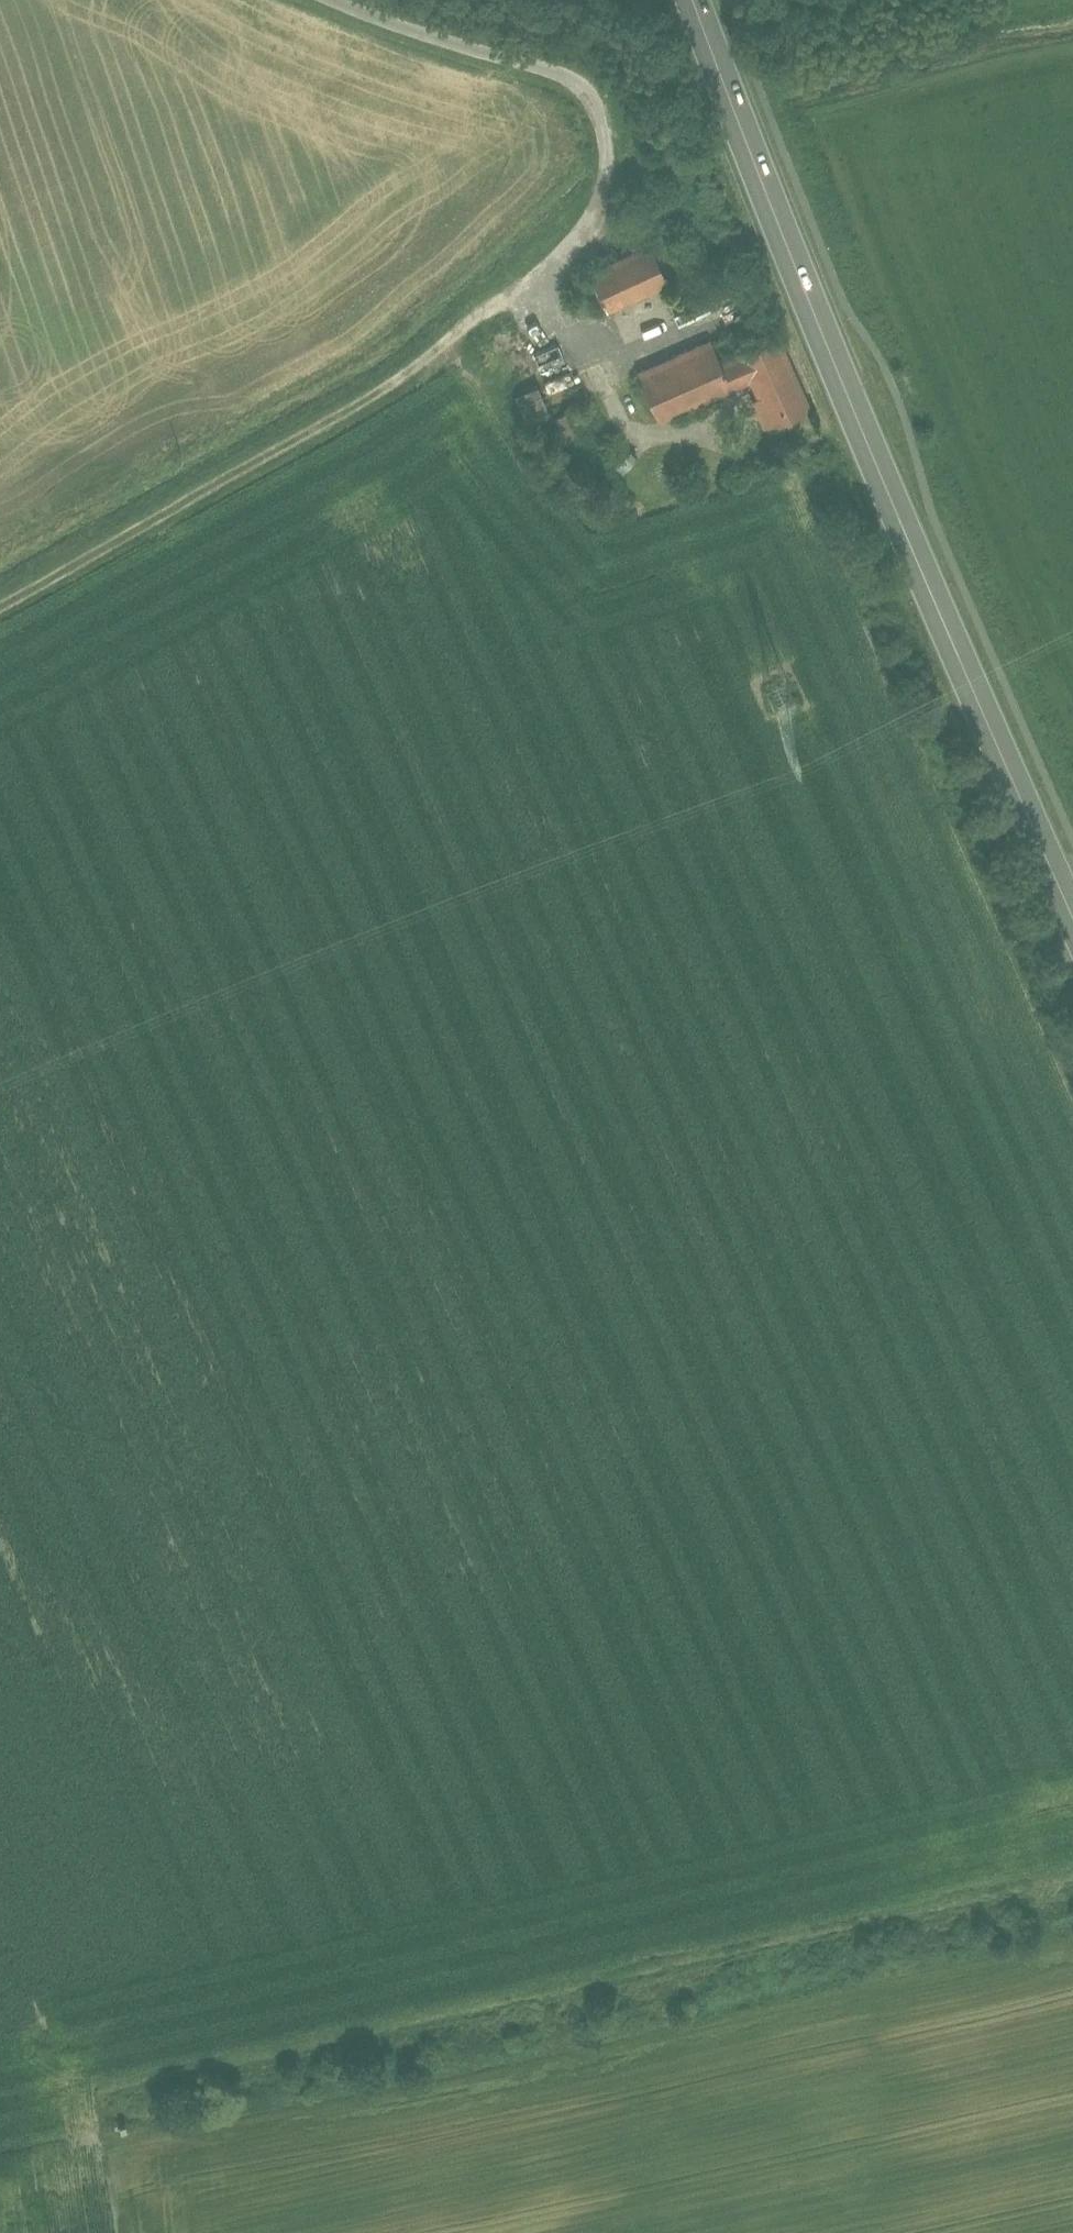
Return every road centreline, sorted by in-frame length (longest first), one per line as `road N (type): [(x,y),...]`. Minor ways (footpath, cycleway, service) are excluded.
road 1 (primary): [(698,0),(862,423),(1072,912)]

